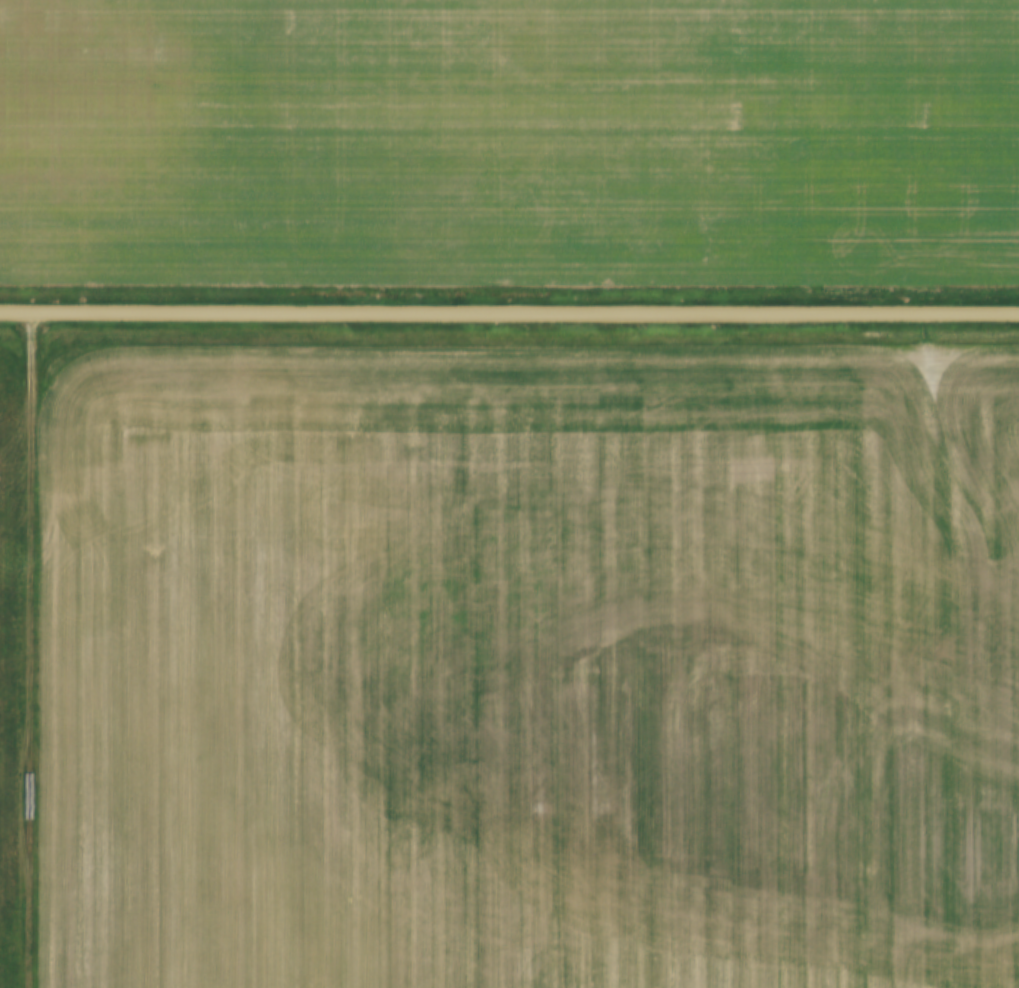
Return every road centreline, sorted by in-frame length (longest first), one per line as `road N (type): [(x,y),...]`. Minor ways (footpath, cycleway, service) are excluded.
road 1 (residential): [(0,317),(1018,315)]
road 2 (track): [(34,317),(30,987)]

